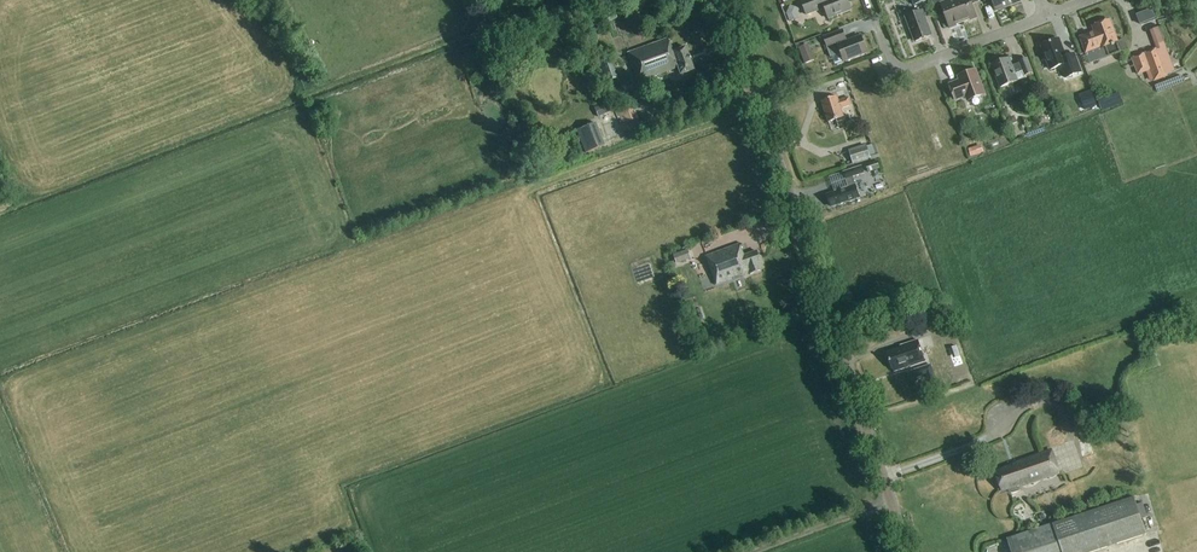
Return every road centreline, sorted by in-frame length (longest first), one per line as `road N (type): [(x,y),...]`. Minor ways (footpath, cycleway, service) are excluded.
road 1 (tertiary): [(907,551),(725,0)]
road 2 (residential): [(1049,18),(898,74),(869,0)]
road 3 (track): [(891,501),(757,551)]

